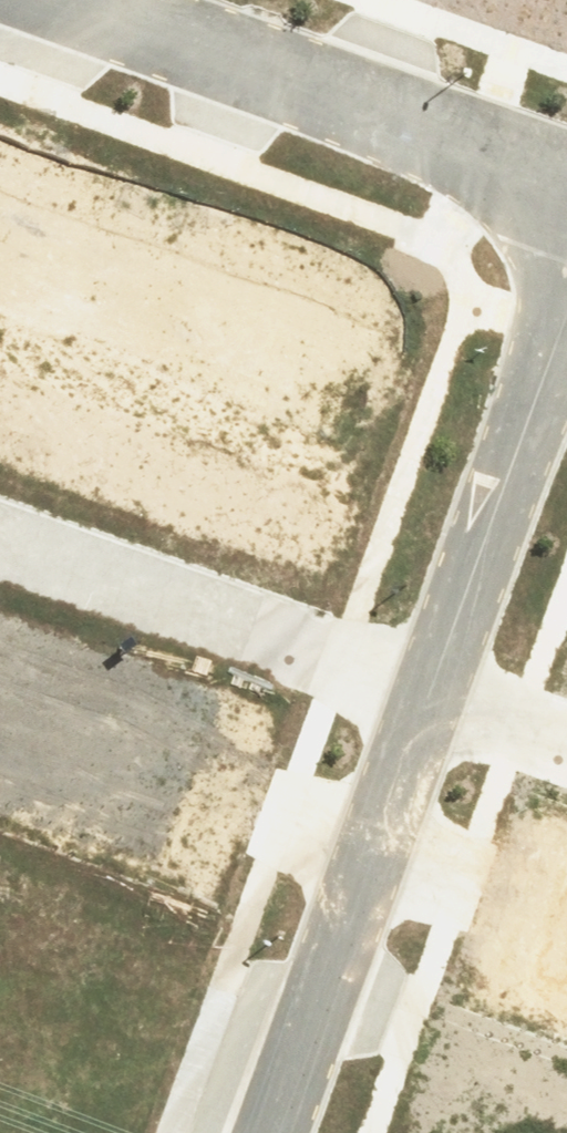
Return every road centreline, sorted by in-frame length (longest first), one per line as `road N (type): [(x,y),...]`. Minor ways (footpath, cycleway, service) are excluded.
road 1 (residential): [(566,178),(74,0)]
road 2 (residential): [(265,1132),(418,688)]
road 3 (residential): [(0,538),(418,688)]
road 4 (residential): [(418,688),(566,300)]
road 5 (residential): [(418,688),(566,742)]

